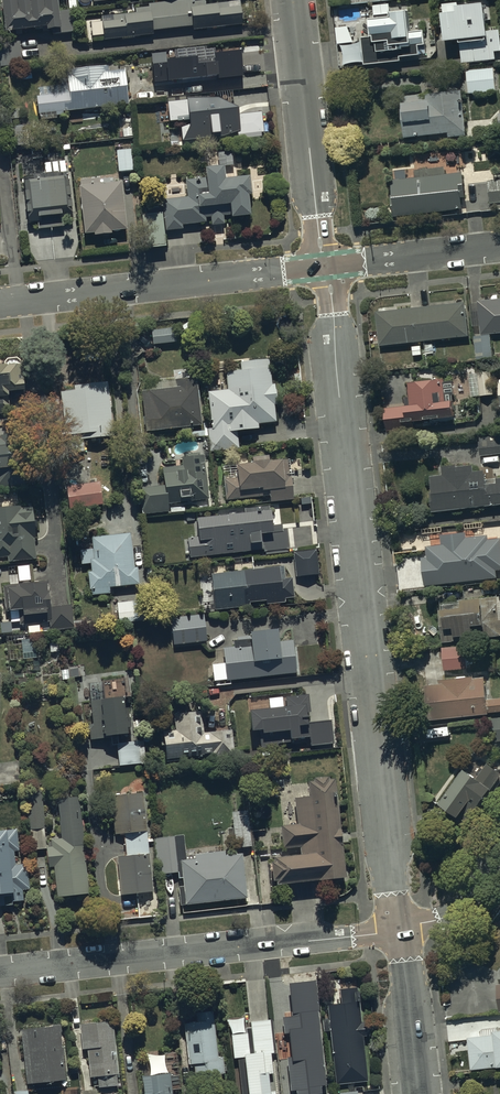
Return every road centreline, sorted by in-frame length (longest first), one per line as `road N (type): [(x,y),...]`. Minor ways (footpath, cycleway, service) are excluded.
road 1 (residential): [(400,930),(325,267)]
road 2 (residential): [(0,973),(400,930)]
road 3 (residential): [(0,303),(325,267)]
road 4 (residential): [(325,267),(294,0)]
road 5 (residential): [(325,267),(499,247)]
road 6 (residential): [(418,1093),(400,930)]
road 7 (residential): [(400,930),(451,914),(499,852)]

